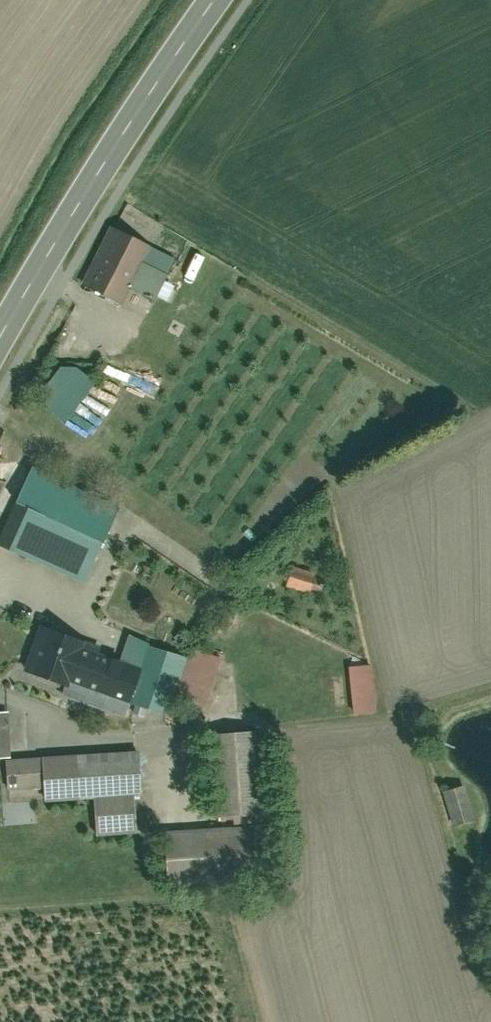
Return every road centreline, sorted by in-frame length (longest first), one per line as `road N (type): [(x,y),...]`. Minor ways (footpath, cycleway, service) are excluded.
road 1 (tertiary): [(215,0),(0,341)]

